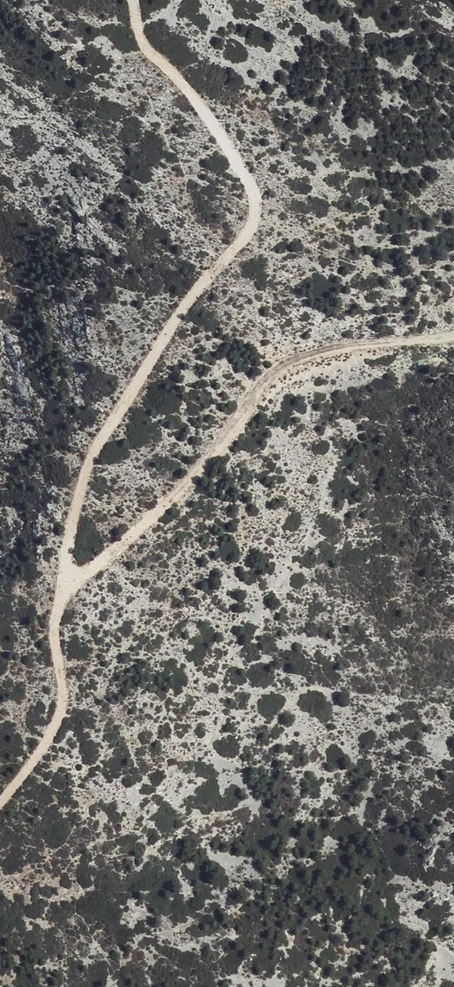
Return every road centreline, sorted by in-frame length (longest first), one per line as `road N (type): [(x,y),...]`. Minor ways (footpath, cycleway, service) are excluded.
road 1 (track): [(134,0),(144,51),(175,75),(247,176),(256,200),(253,227),(177,316),(88,468),(54,619),(64,701),(56,731),(0,802)]
road 2 (track): [(58,601),(196,470),(281,366),(317,353),(453,336)]

